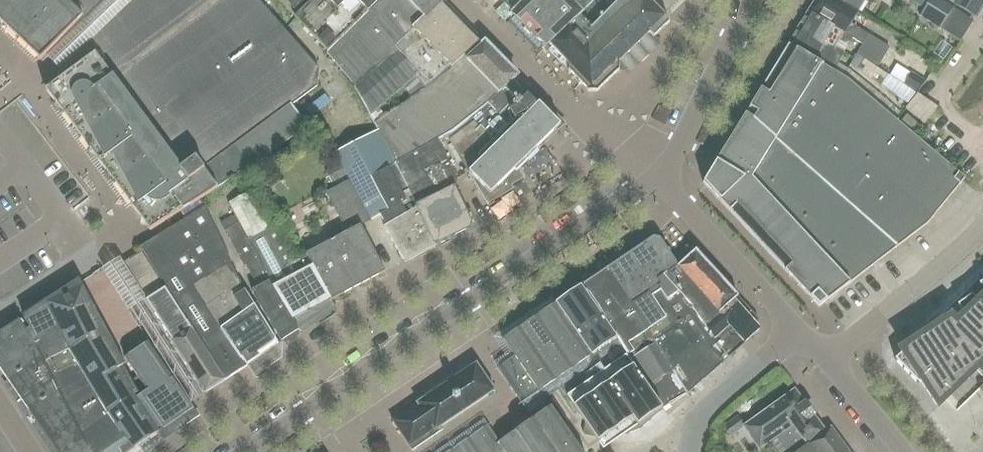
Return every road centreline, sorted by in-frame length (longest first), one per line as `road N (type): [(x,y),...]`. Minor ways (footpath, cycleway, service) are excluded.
road 1 (residential): [(660,175),(241,451)]
road 2 (tertiary): [(797,330),(660,175)]
road 3 (residential): [(826,357),(982,226)]
road 4 (tertiary): [(797,330),(700,416),(689,451)]
road 5 (tertiary): [(660,175),(732,39)]
road 6 (tertiary): [(901,451),(826,357)]

